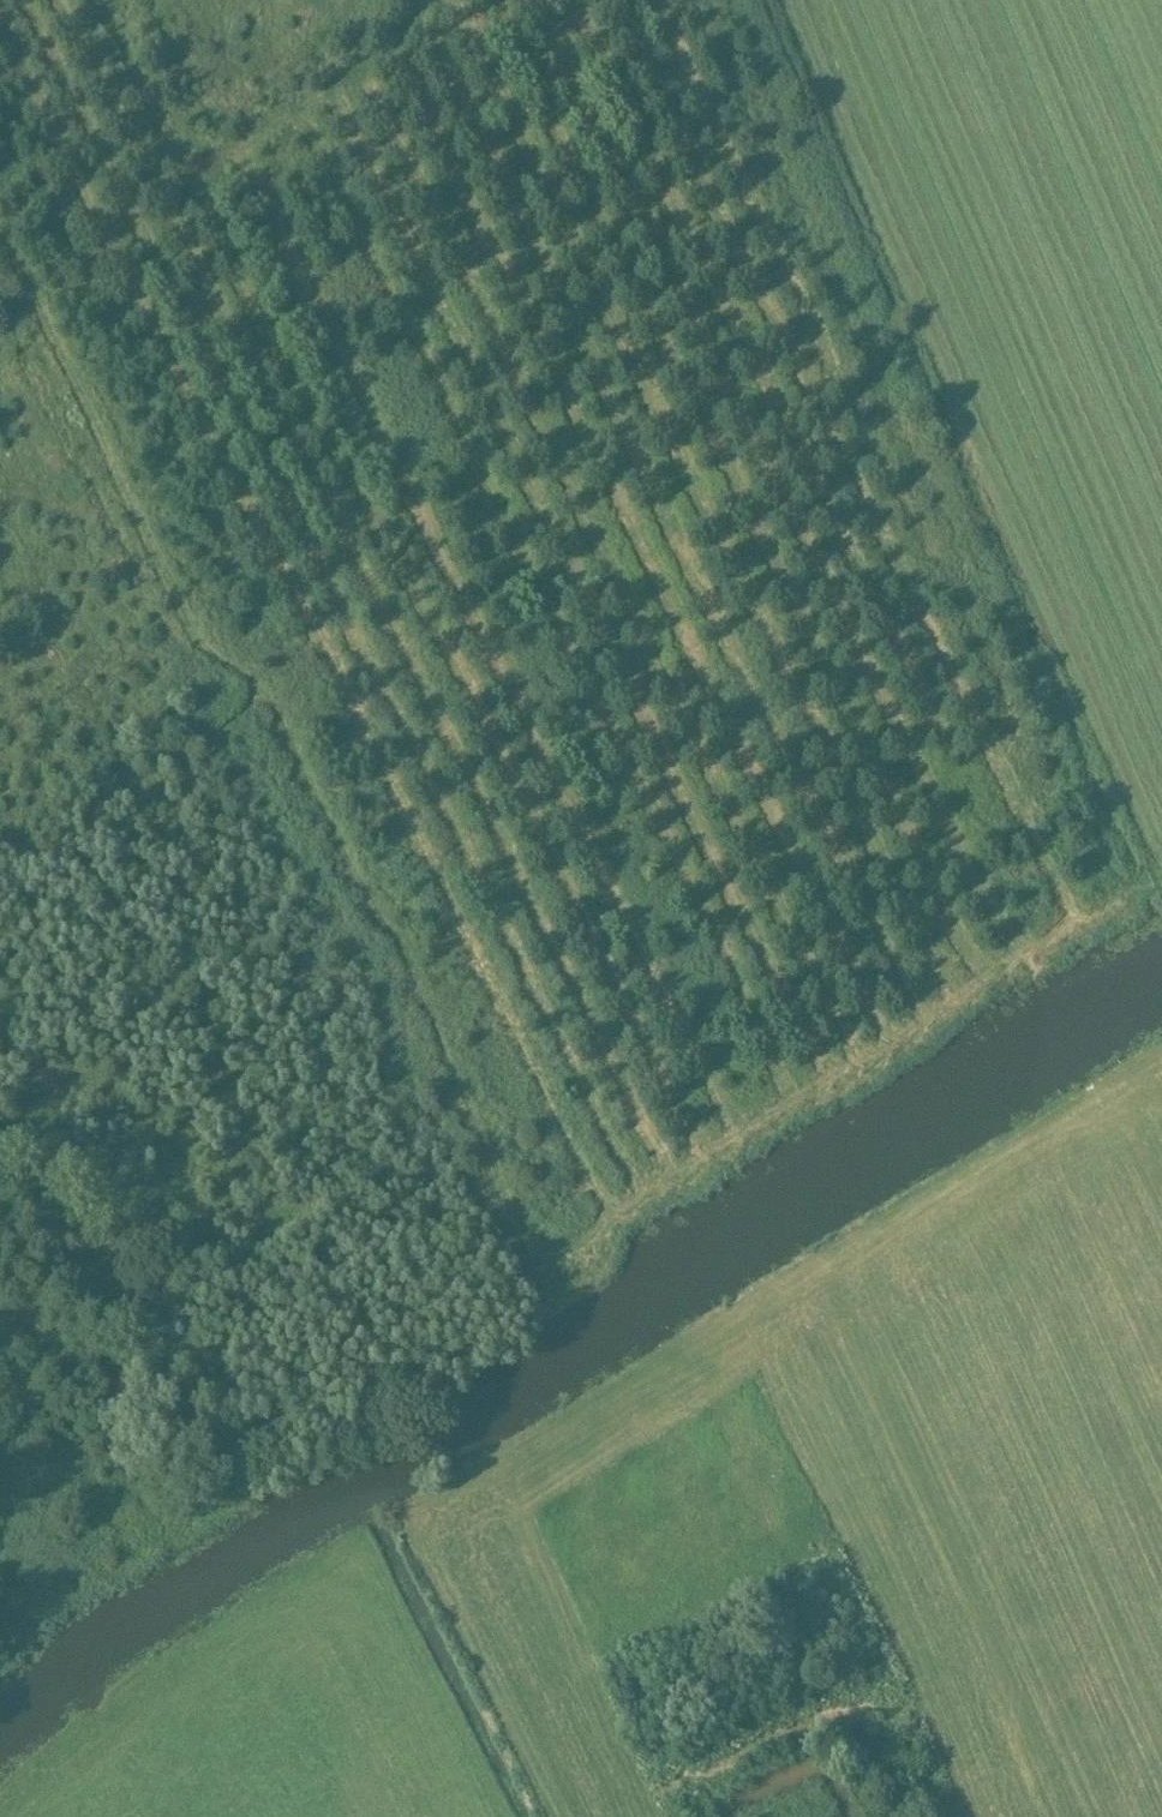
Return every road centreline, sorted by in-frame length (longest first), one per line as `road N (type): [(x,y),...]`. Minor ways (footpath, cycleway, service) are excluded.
road 1 (track): [(1161,882),(556,1259),(518,1217),(258,683),(191,627),(0,236)]

